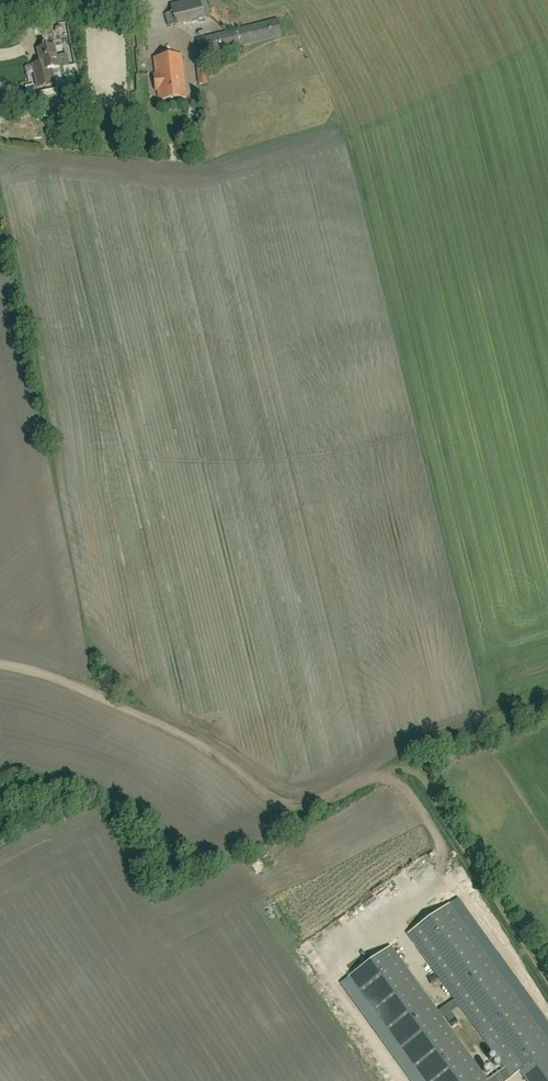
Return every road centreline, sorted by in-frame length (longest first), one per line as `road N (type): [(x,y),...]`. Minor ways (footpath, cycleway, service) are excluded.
road 1 (track): [(0,667),(50,675),(196,738),(284,806),(299,809),(380,778),(403,787),(447,859),(443,890)]
road 2 (track): [(380,778),(406,767),(426,775),(547,972)]

